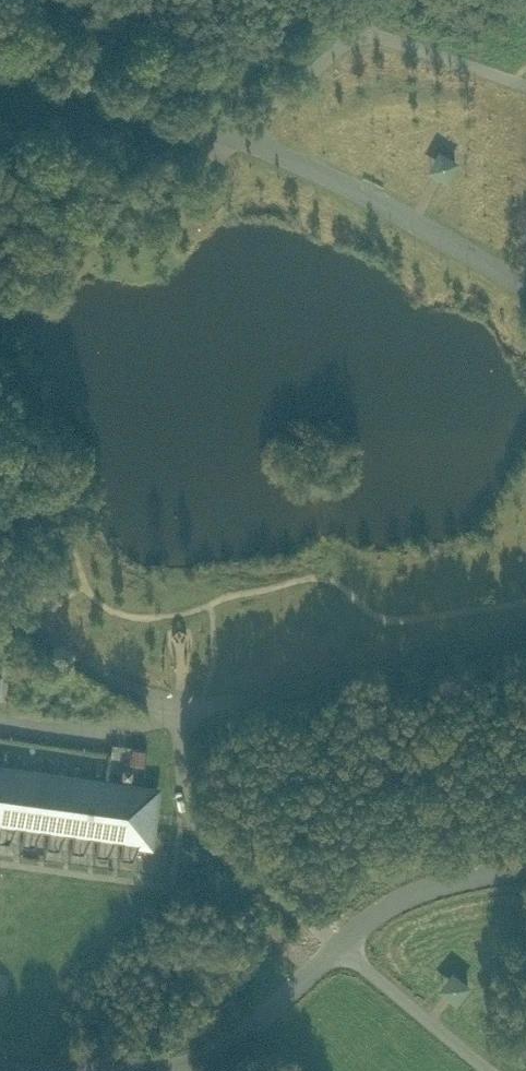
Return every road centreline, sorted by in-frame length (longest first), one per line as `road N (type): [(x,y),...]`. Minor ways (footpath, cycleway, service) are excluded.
road 1 (residential): [(525,287),(237,131),(126,93),(0,69)]
road 2 (residential): [(525,865),(453,877),(398,898),(244,1031),(169,1070)]

